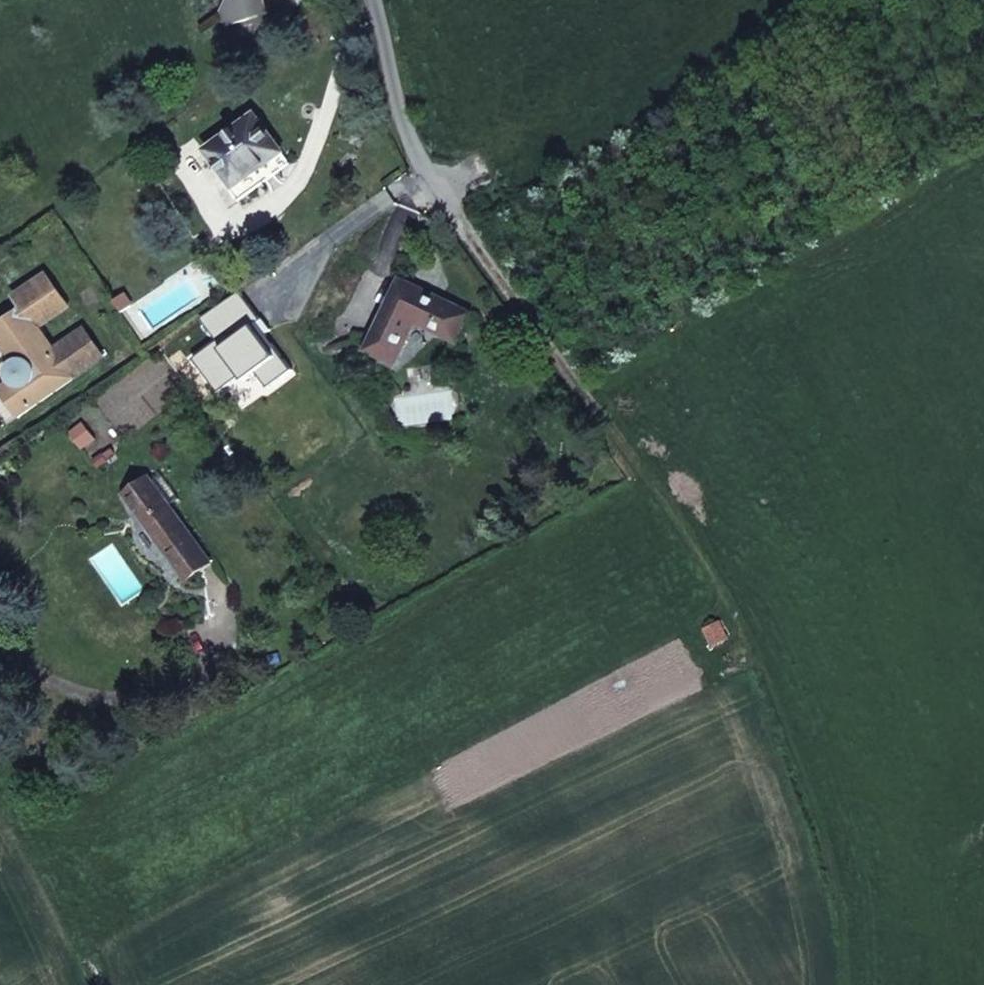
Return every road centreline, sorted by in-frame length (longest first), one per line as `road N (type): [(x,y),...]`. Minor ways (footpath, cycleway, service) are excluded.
road 1 (track): [(840,984),(830,868),(756,648),(672,505),(588,388)]
road 2 (residential): [(380,0),(413,137),(440,191),(588,388)]
road 3 (unclassified): [(0,646),(57,685),(119,704),(183,697),(220,677),(231,647),(225,597)]

